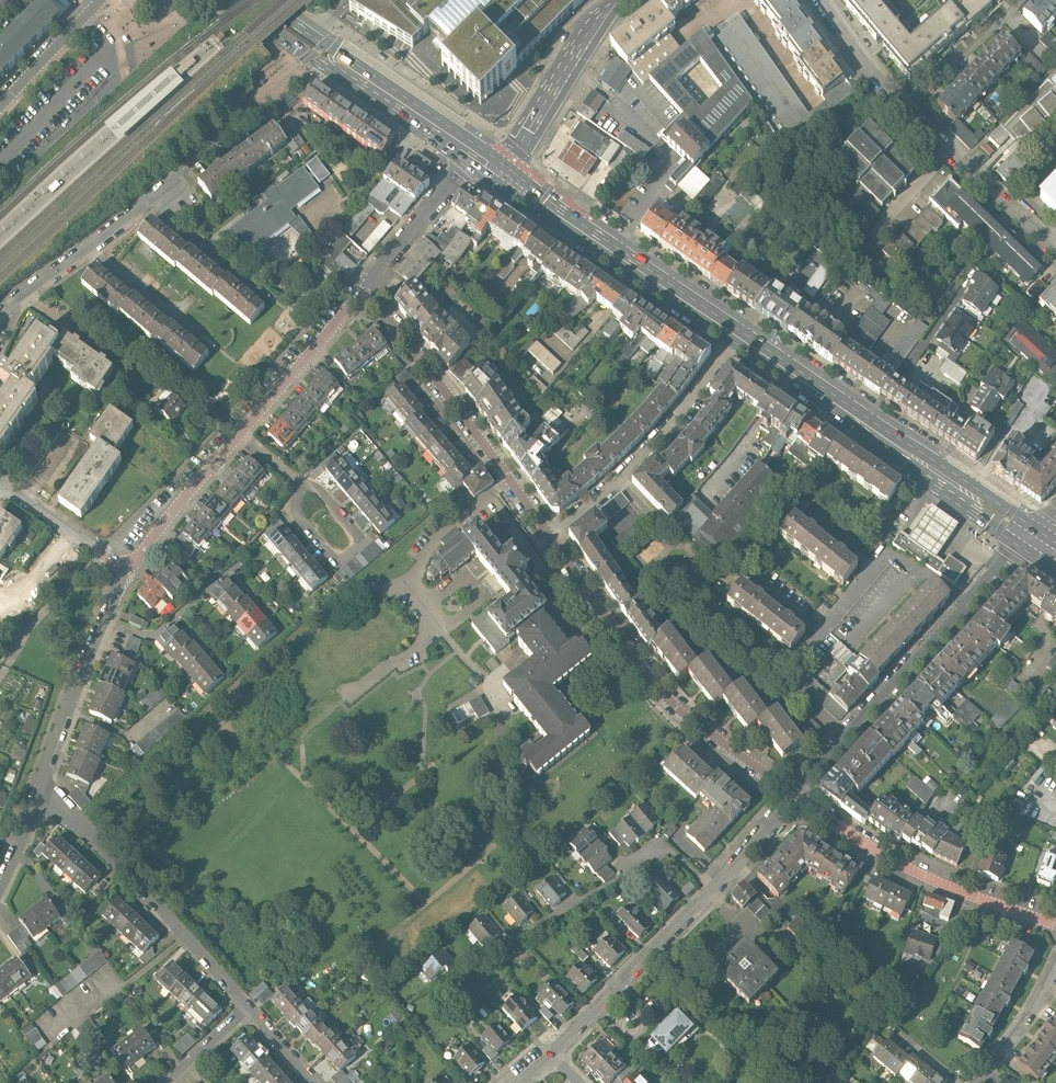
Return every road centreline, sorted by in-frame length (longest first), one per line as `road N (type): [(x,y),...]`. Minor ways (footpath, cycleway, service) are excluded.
road 1 (residential): [(796,795),(661,691),(552,537)]
road 2 (residential): [(796,795),(555,1053)]
road 3 (primary): [(740,339),(1031,535)]
road 4 (residential): [(1031,535),(796,795)]
road 5 (residential): [(819,0),(912,113),(1055,247)]
road 6 (residential): [(0,312),(262,106)]
road 7 (residential): [(552,537),(365,286)]
road 8 (residential): [(40,787),(97,835),(250,1007)]
road 9 (residential): [(1055,925),(946,889),(880,855),(796,795)]
road 10 (primary): [(505,172),(740,339)]
road 11 (residential): [(552,537),(662,439),(740,339)]
road 12 (residential): [(40,787),(127,569)]
road 13 (unclassified): [(615,0),(505,172)]
road 14 (residential): [(239,434),(365,286)]
road 15 (residential): [(301,485),(331,501),(357,547),(337,559),(327,553),(302,523),(298,496)]
road 16 (residential): [(127,569),(239,434)]
road 17 (residential): [(365,286),(476,152)]
road 18 (primary): [(331,56),(476,152)]
road 19 (residential): [(127,569),(0,486)]
road 20 (residential): [(0,105),(101,0)]
road 21 (residential): [(975,1082),(1055,963)]
road 22 (primary): [(229,0),(309,56),(331,56)]

